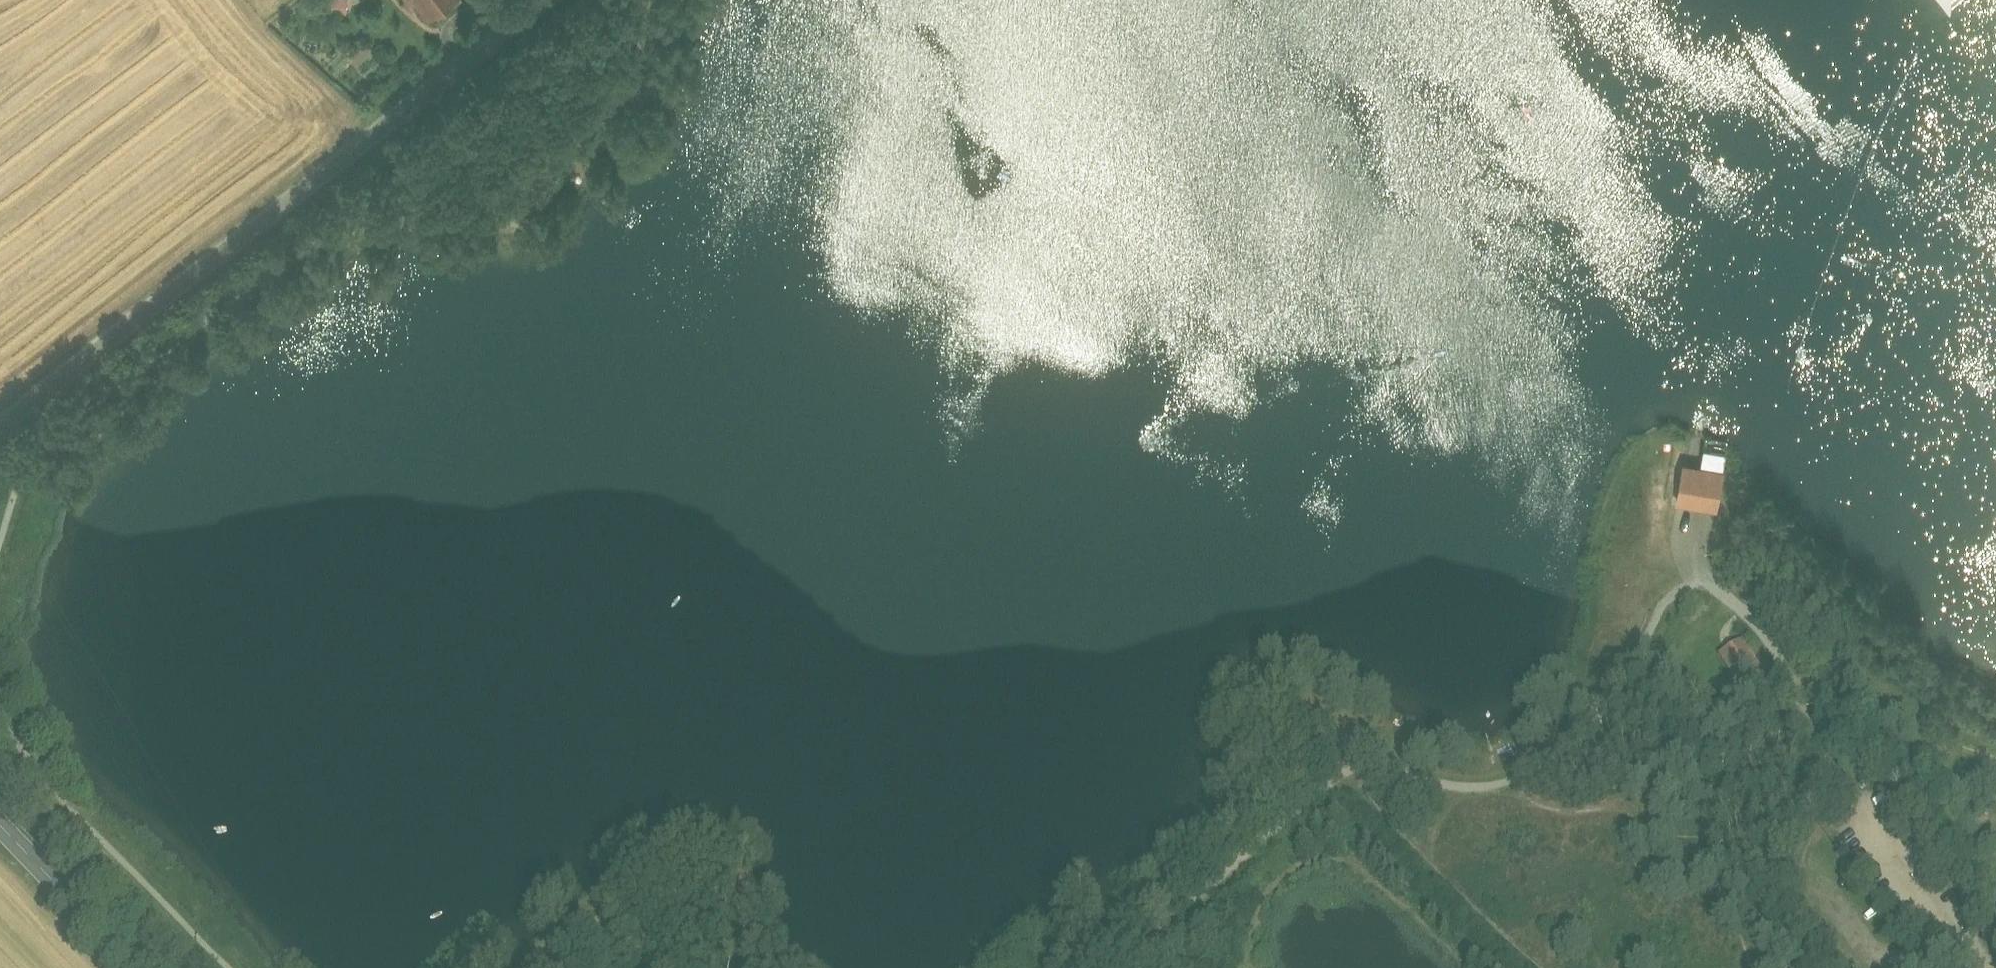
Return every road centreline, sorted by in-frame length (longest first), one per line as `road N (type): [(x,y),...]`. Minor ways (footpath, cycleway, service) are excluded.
road 1 (unclassified): [(565,0),(0,427)]
road 2 (tertiary): [(0,825),(145,967)]

